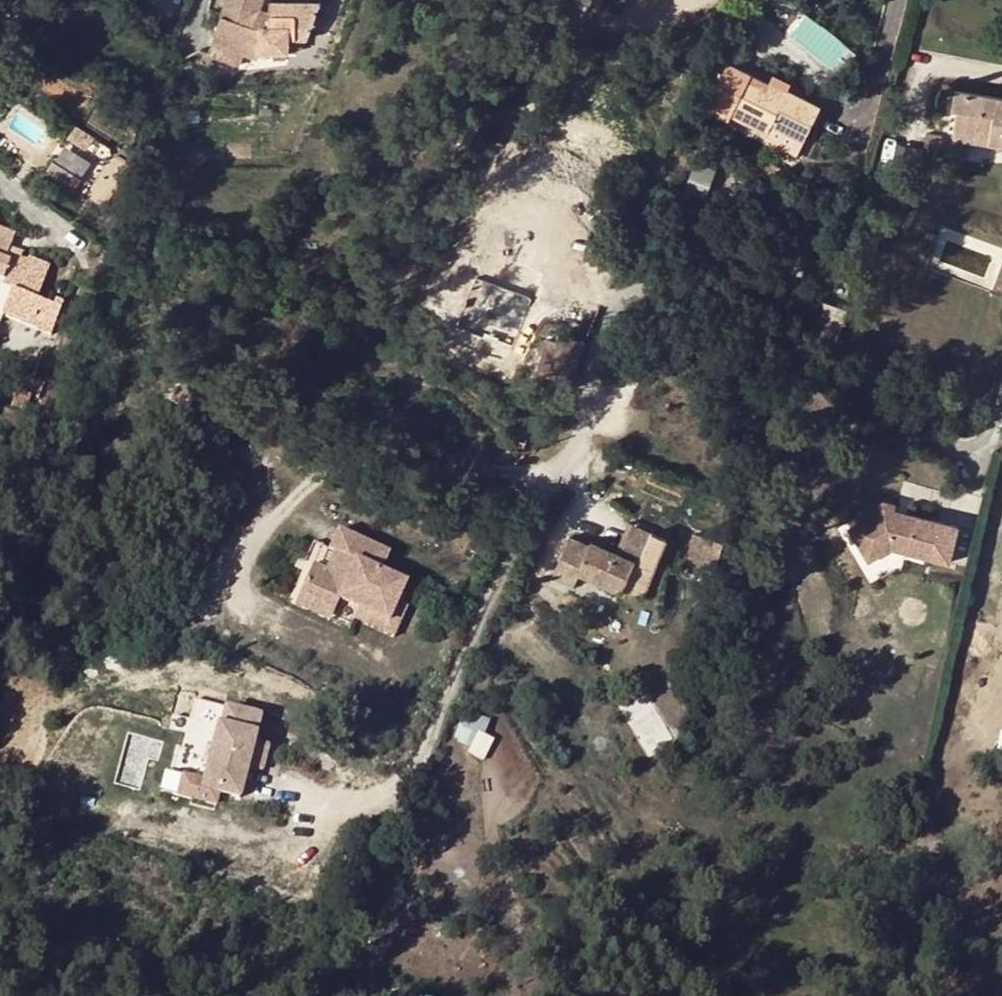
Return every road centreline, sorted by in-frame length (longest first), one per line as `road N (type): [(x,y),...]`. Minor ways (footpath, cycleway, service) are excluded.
road 1 (residential): [(557,475),(588,428),(592,350),(610,314),(655,286),(690,289),(753,319),(938,445),(978,447),(996,432),(1001,405)]

